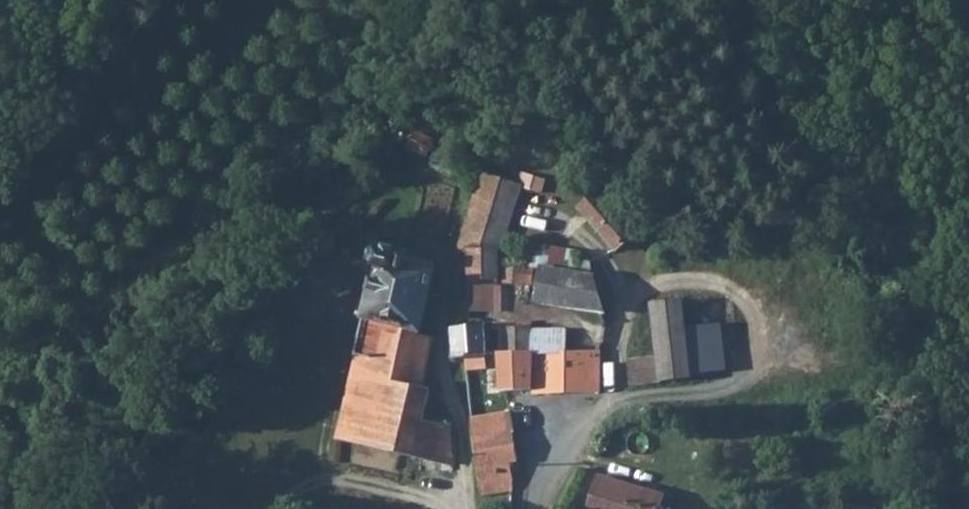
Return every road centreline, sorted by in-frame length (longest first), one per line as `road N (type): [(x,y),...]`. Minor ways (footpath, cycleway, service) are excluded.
road 1 (unclassified): [(622,410),(752,387),(772,364),(762,284),(711,270),(638,281)]
road 2 (unclassified): [(542,508),(557,464),(591,422),(622,410)]
road 3 (unclassified): [(638,281),(616,362),(622,410)]

